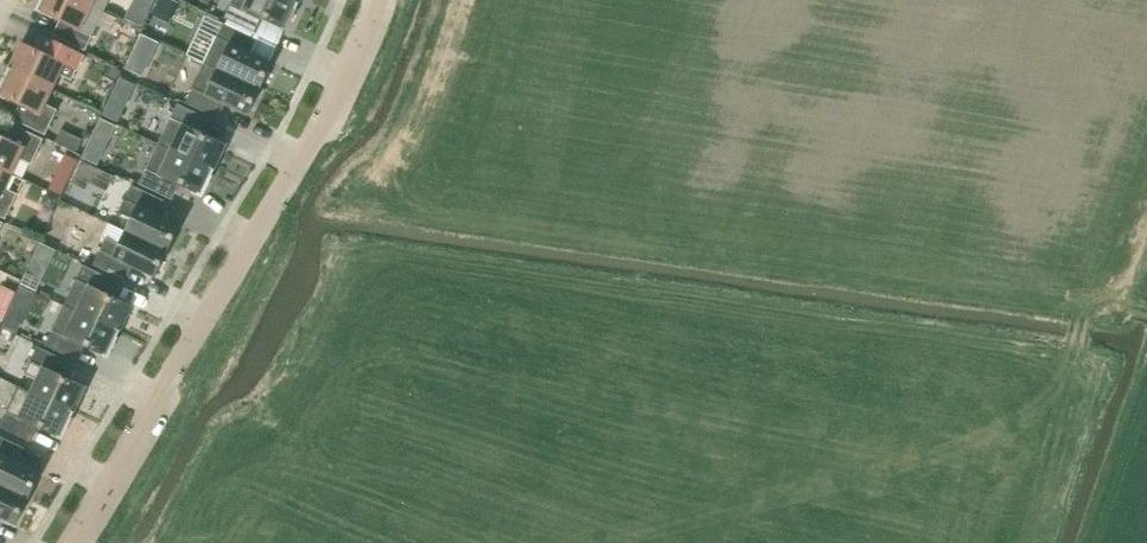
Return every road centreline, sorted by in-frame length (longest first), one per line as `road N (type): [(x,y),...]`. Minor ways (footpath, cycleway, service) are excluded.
road 1 (unclassified): [(71,542),(313,138),(374,0)]

